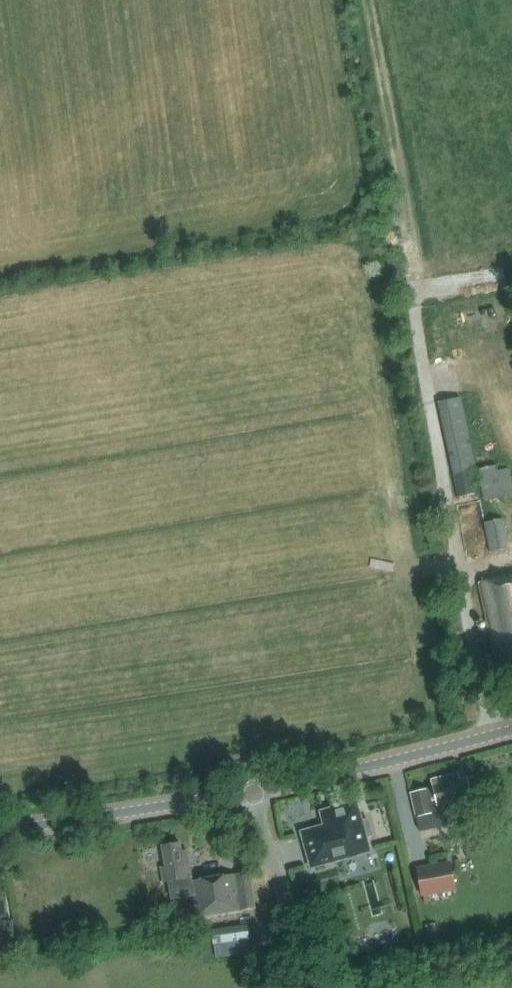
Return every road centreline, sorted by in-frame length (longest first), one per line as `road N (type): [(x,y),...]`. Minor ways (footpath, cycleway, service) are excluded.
road 1 (tertiary): [(511,730),(255,792),(0,831)]

